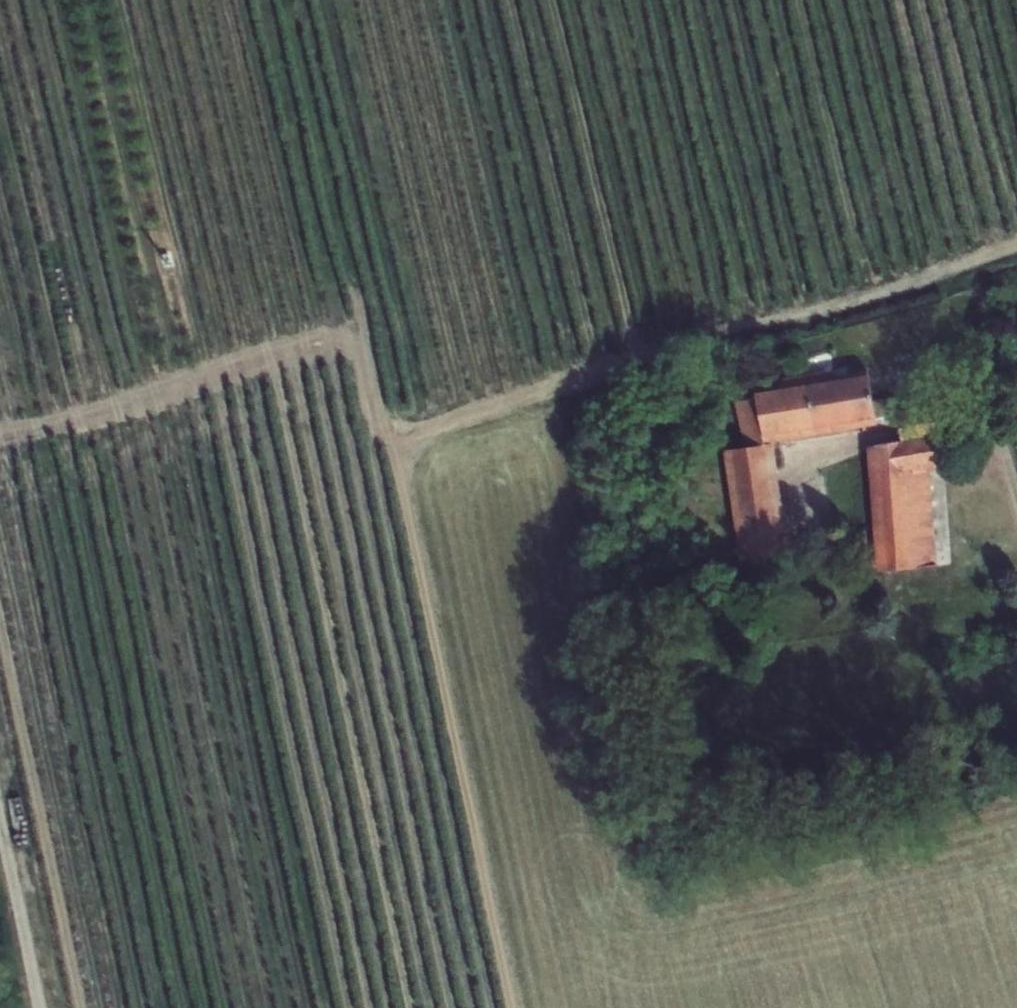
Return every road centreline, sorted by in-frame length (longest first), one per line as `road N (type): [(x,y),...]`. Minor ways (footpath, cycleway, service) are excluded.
road 1 (track): [(1016,242),(829,308),(713,332),(424,431),(380,423),(361,356),(349,344),(323,343),(0,438)]
road 2 (track): [(40,1007),(0,824)]

